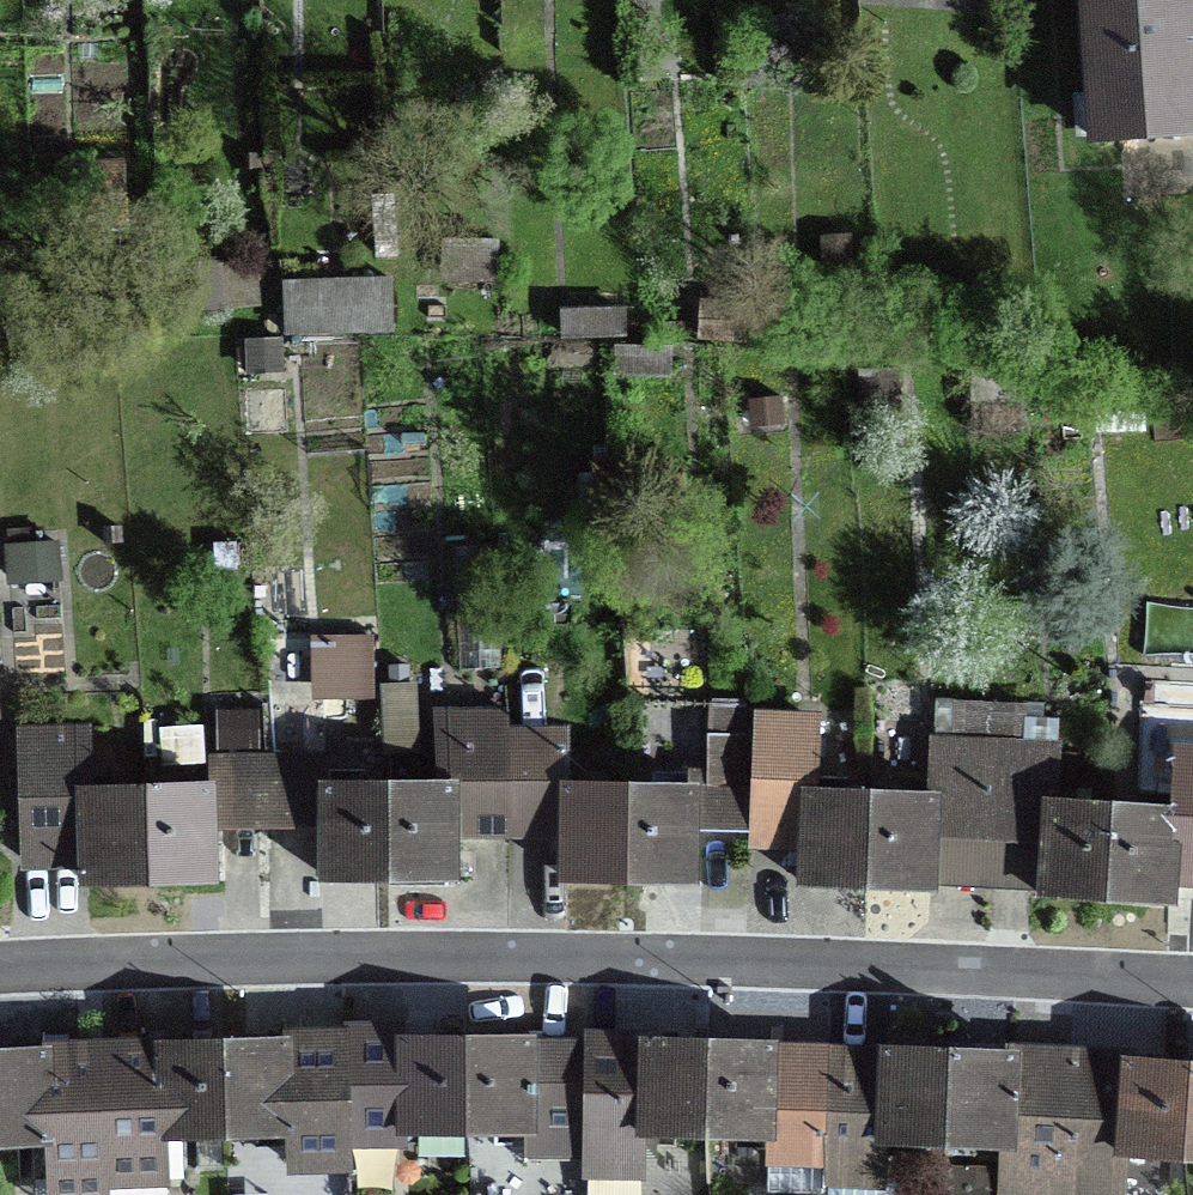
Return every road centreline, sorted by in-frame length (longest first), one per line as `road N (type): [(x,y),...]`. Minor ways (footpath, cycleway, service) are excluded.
road 1 (residential): [(1192,983),(660,964),(0,979)]

